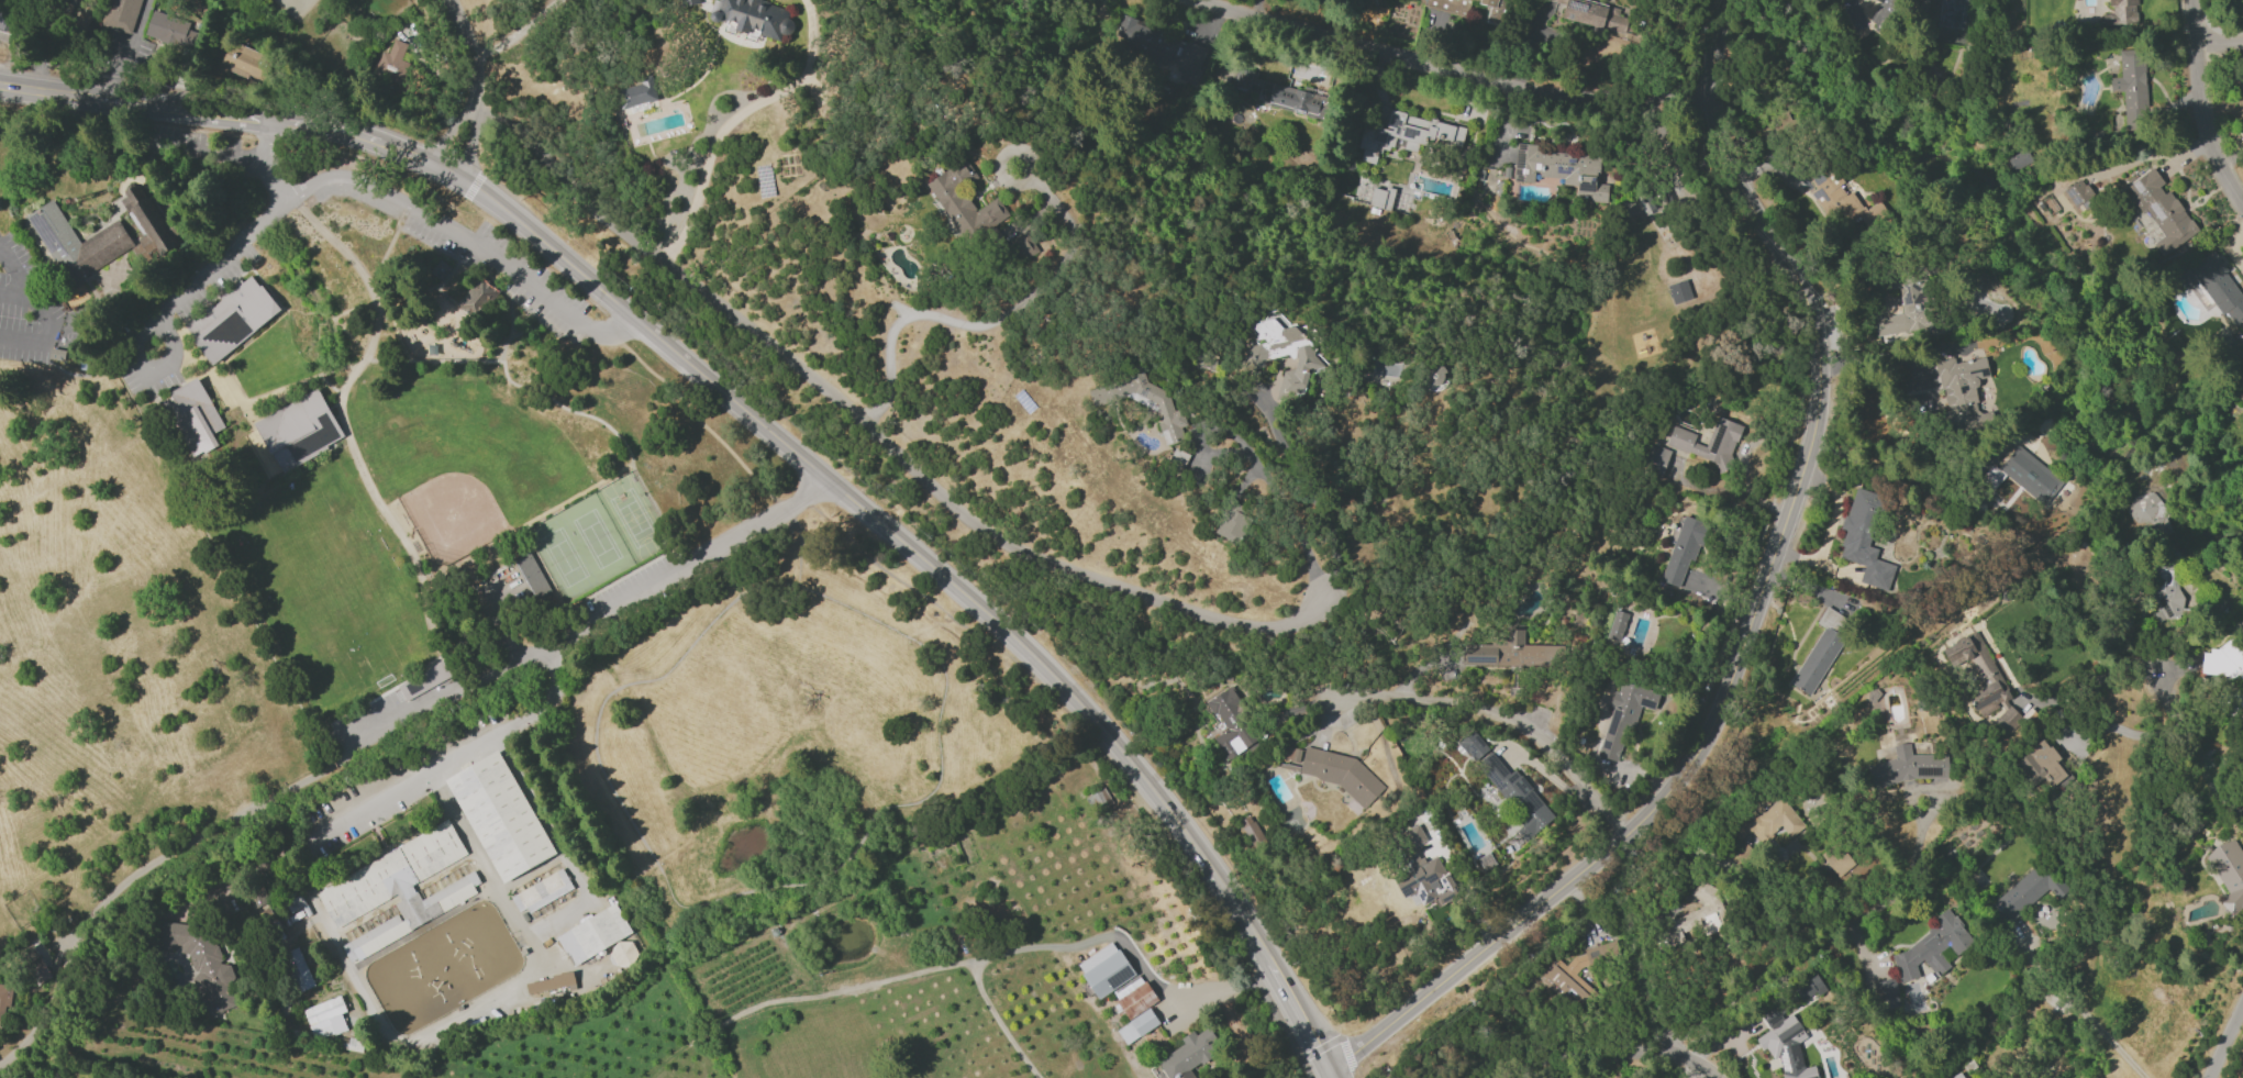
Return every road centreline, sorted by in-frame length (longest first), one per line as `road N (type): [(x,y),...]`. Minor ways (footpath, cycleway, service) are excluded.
road 1 (secondary): [(1333,1067),(1244,904),(1154,787),(1069,700),(819,468),(457,170),(368,137),(0,82)]
road 2 (residential): [(1721,0),(1714,98),(1729,149),(1808,292),(1817,329),(1805,464),(1746,633),(1699,742),(1625,830),(1333,1067)]
road 3 (residential): [(473,120),(776,347),(991,534),(1075,576),(1251,627),(1297,627),(1321,616),(1329,585)]
road 4 (residential): [(1207,0),(1434,66),(1591,92),(1714,98)]
road 5 (residential): [(1625,830),(1572,766),(1529,731),(1422,701),(1334,702)]
road 6 (residential): [(2193,0),(2199,105),(2211,147),(2242,204)]
road 7 (residential): [(1530,1077),(1609,1036),(1686,1049),(1717,1077)]
road 8 (residential): [(2242,811),(2209,787),(2159,680)]

